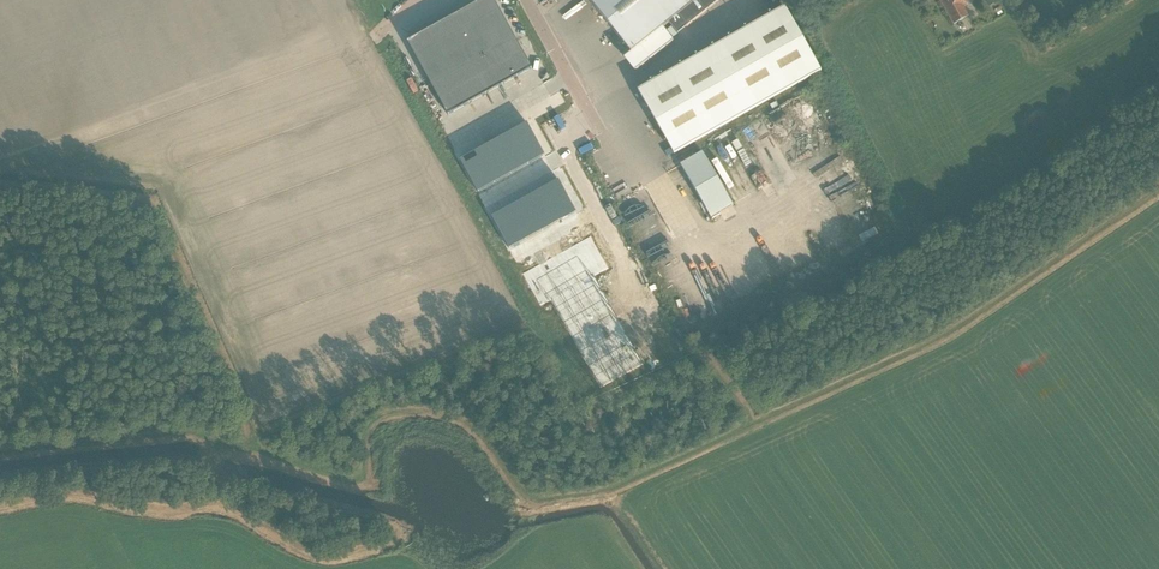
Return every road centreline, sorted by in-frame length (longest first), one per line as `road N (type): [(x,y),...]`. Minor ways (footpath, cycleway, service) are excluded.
road 1 (unclassified): [(595,115),(529,0)]

